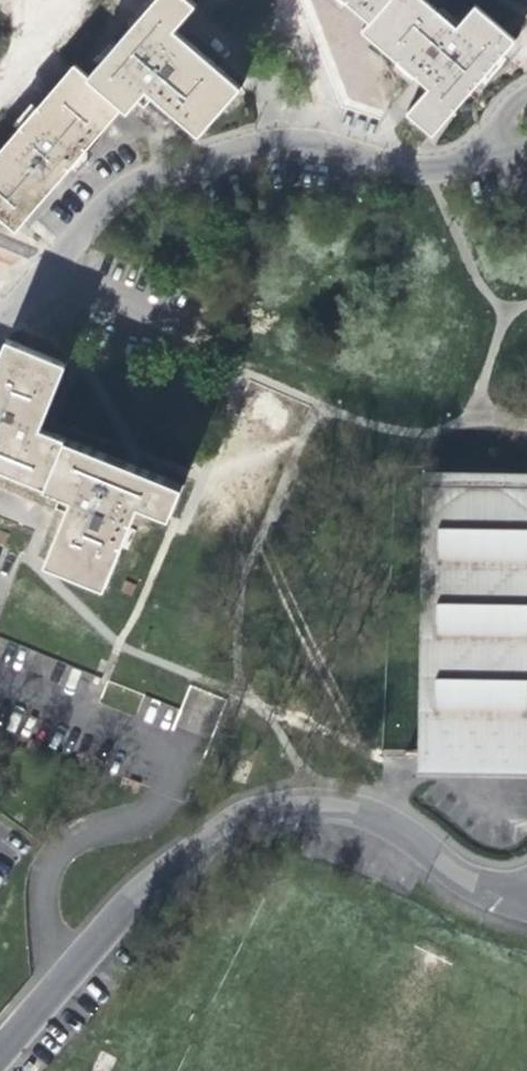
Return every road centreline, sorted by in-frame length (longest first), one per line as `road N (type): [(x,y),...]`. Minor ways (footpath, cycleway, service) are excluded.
road 1 (residential): [(526,902),(474,887),(370,816),(292,805),(216,835),(144,887),(0,1047)]
road 2 (residential): [(0,325),(144,166),(194,164),(296,134),(404,161),(511,140)]

